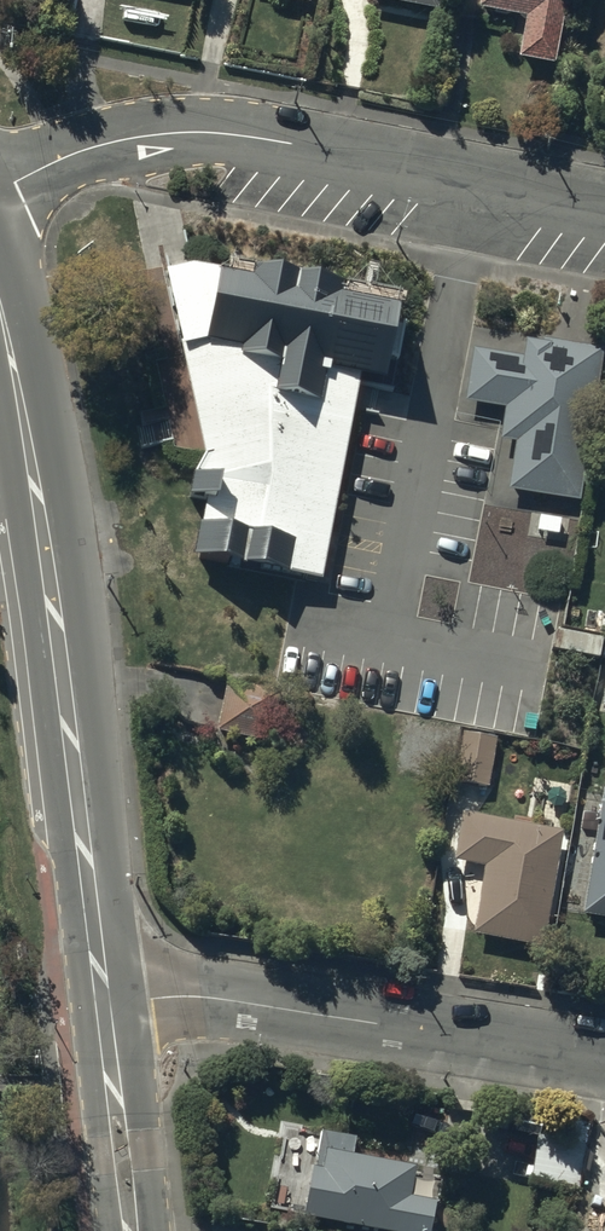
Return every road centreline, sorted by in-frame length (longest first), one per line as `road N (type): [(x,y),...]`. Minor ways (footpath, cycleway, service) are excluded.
road 1 (tertiary): [(0,304),(63,672),(103,1005)]
road 2 (tertiary): [(604,211),(281,141),(185,130),(63,157),(0,184)]
road 3 (tertiary): [(103,1005),(232,1000),(604,1060)]
road 4 (unclassified): [(103,1005),(132,1230)]

